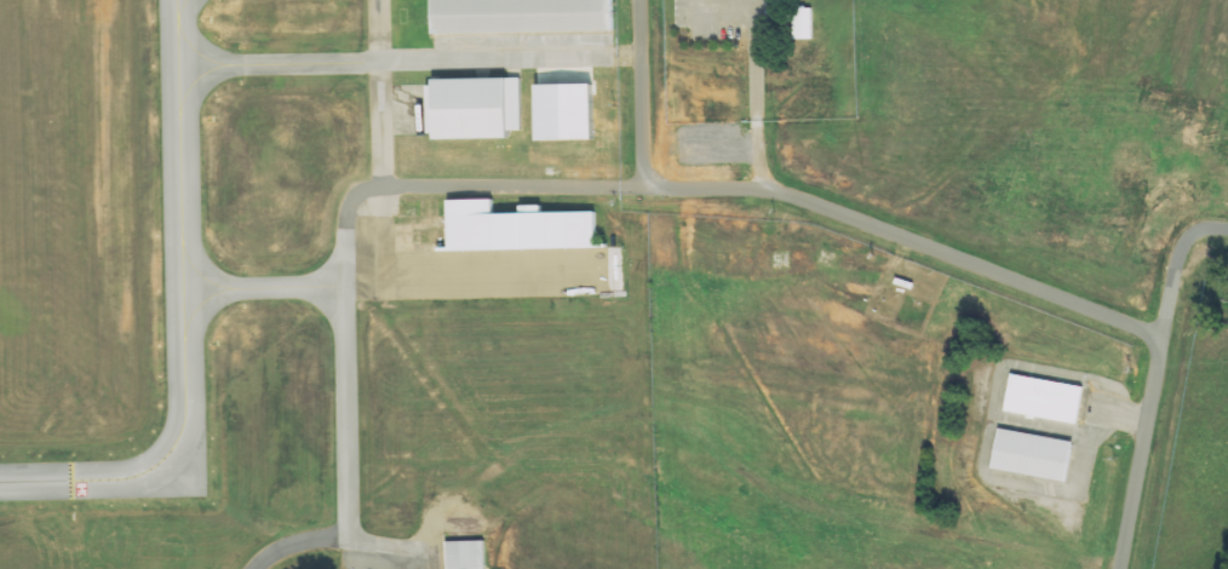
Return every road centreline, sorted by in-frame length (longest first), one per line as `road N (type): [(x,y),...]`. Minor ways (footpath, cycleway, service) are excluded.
road 1 (residential): [(1163,337),(788,194),(644,190)]
road 2 (residential): [(1163,337),(1120,568)]
road 3 (residential): [(644,190),(640,0)]

